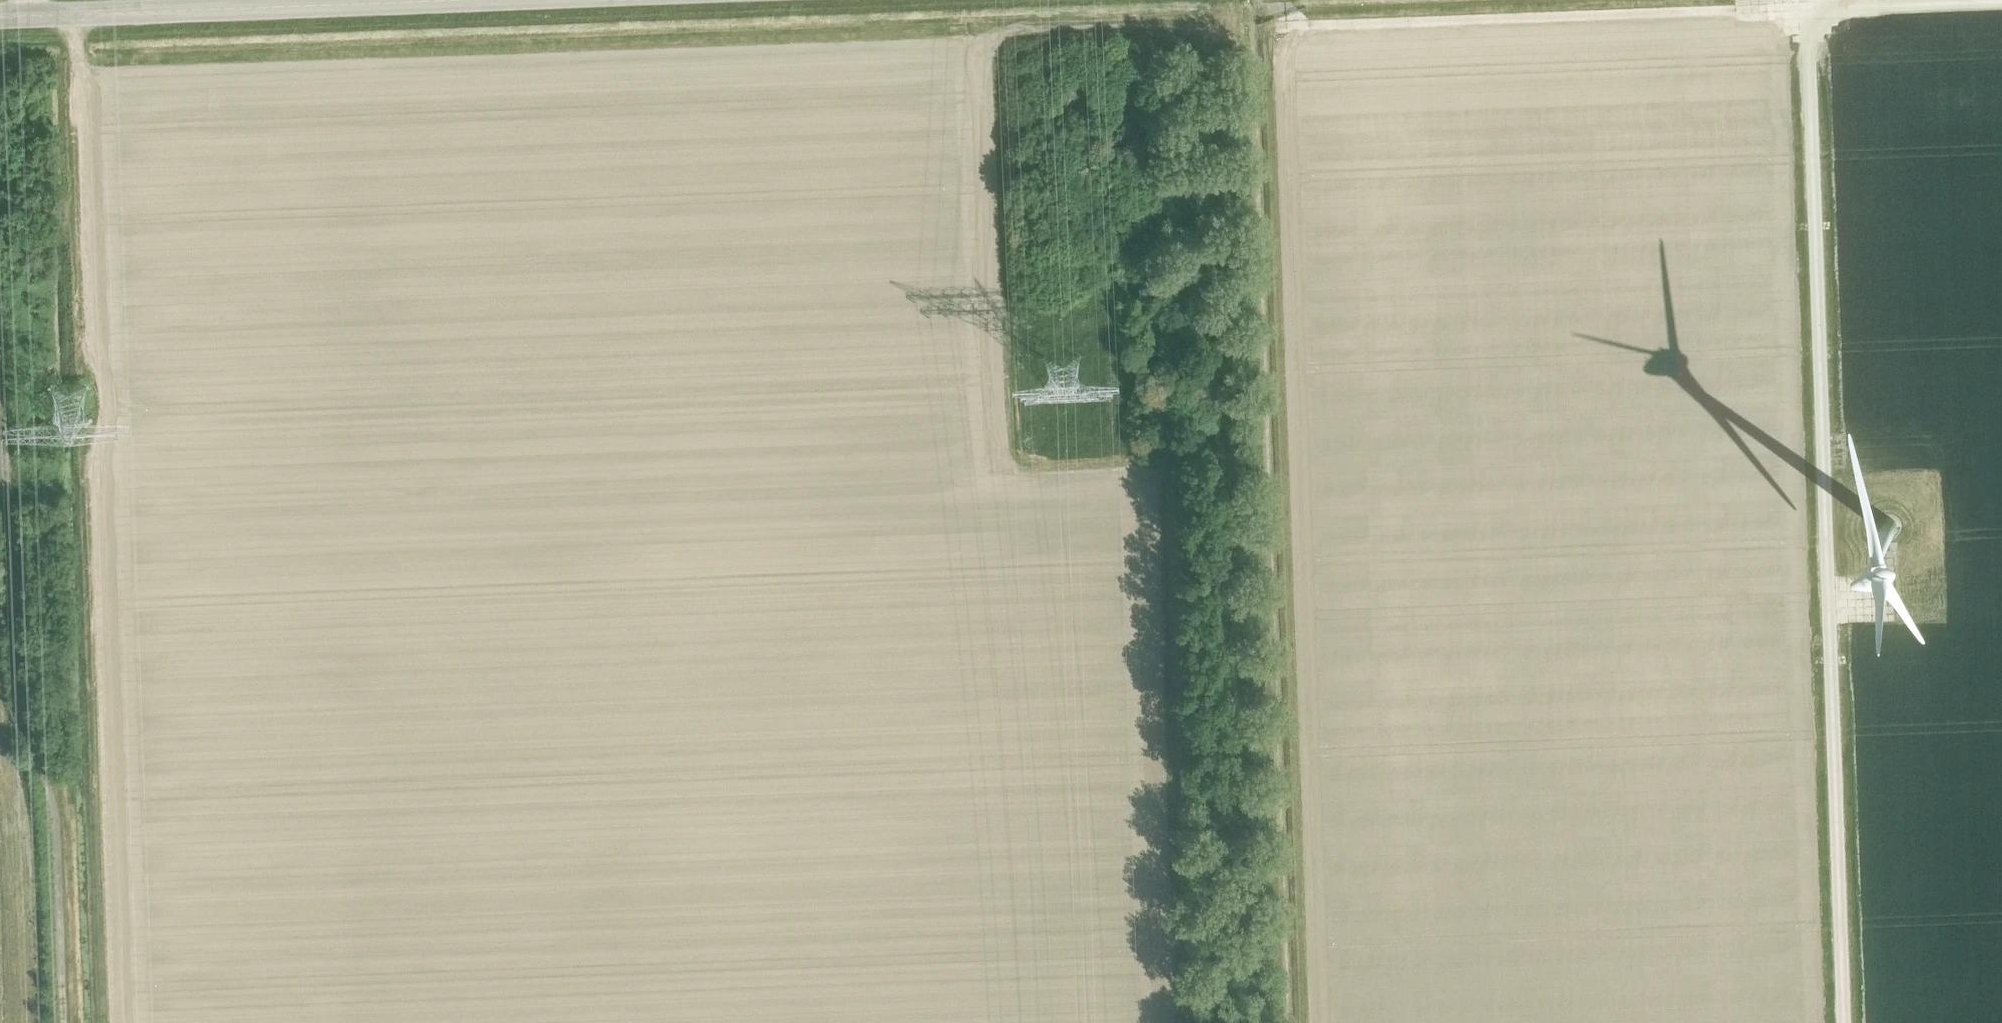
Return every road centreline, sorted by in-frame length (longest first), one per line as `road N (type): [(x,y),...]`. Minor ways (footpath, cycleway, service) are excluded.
road 1 (tertiary): [(0,17),(450,0)]

